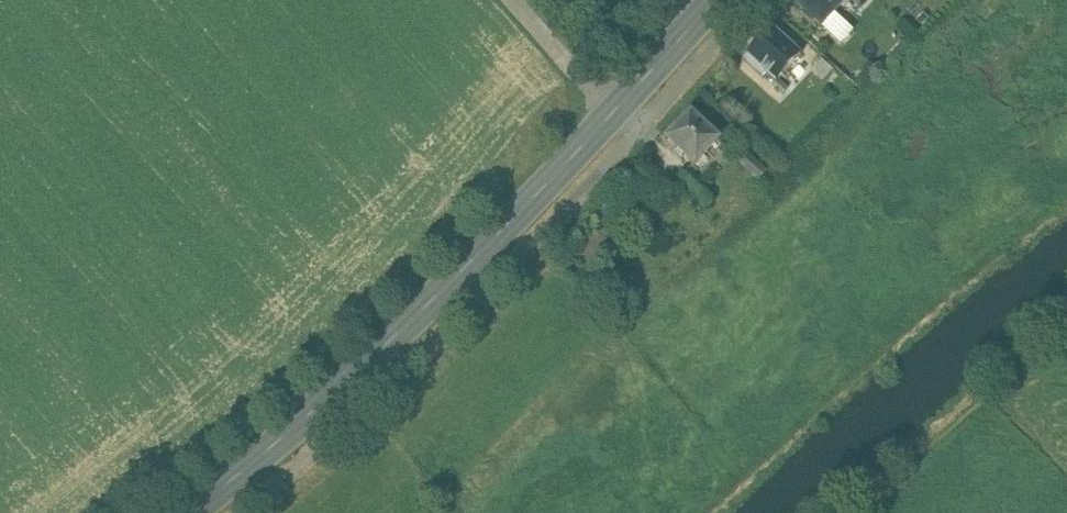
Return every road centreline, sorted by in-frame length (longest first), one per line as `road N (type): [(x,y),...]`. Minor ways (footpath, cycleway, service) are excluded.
road 1 (primary): [(715,0),(490,244),(190,512)]

